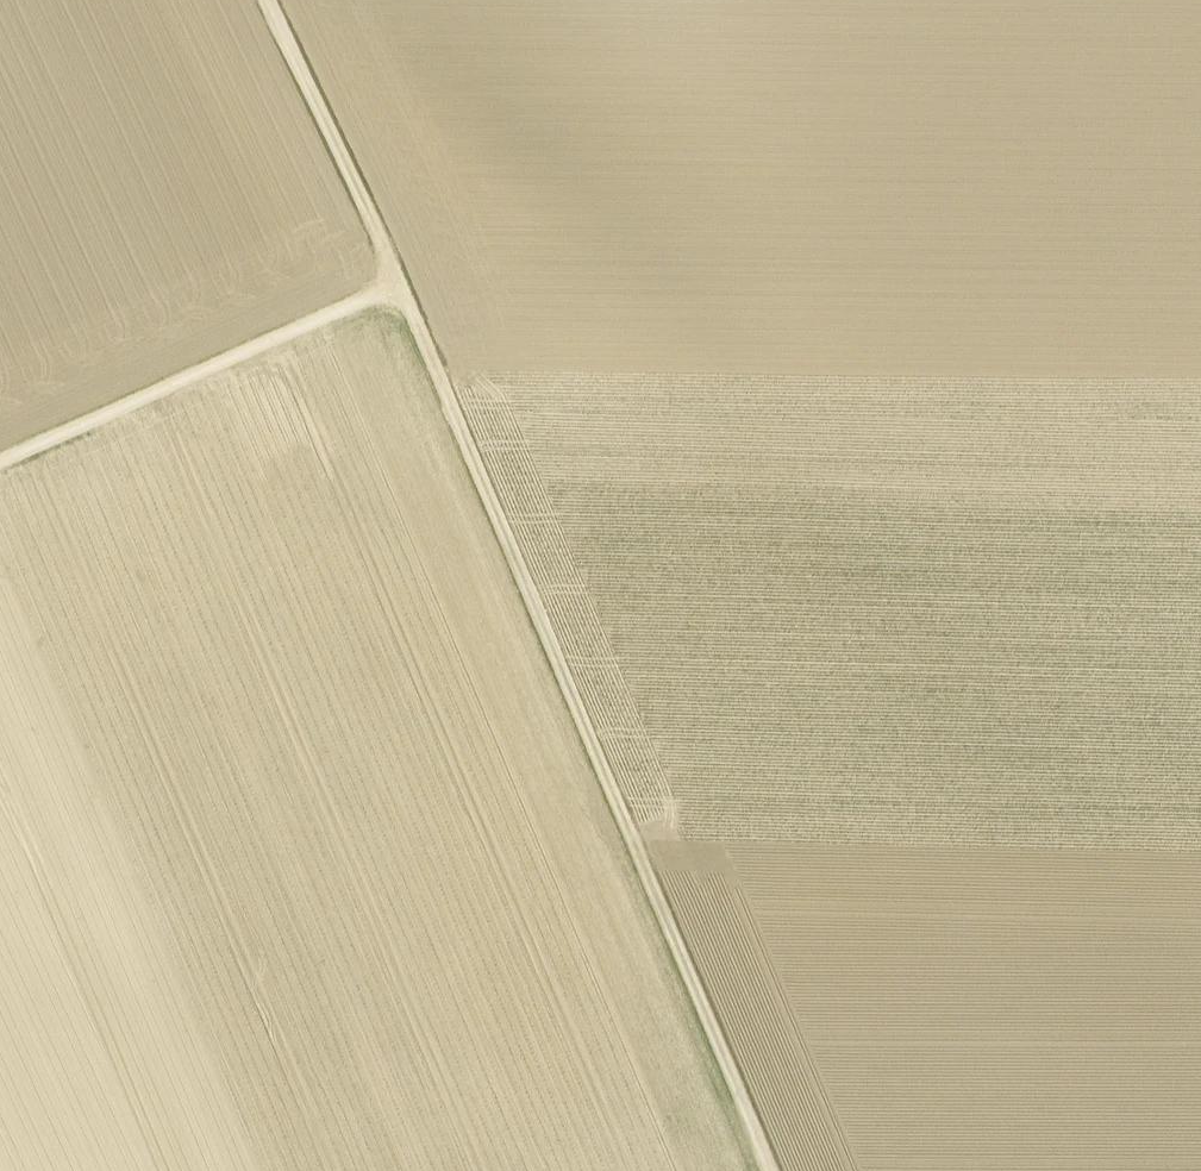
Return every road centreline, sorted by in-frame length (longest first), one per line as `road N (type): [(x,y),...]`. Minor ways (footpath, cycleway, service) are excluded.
road 1 (track): [(777,1170),(397,284),(264,0)]
road 2 (track): [(397,284),(0,463)]

